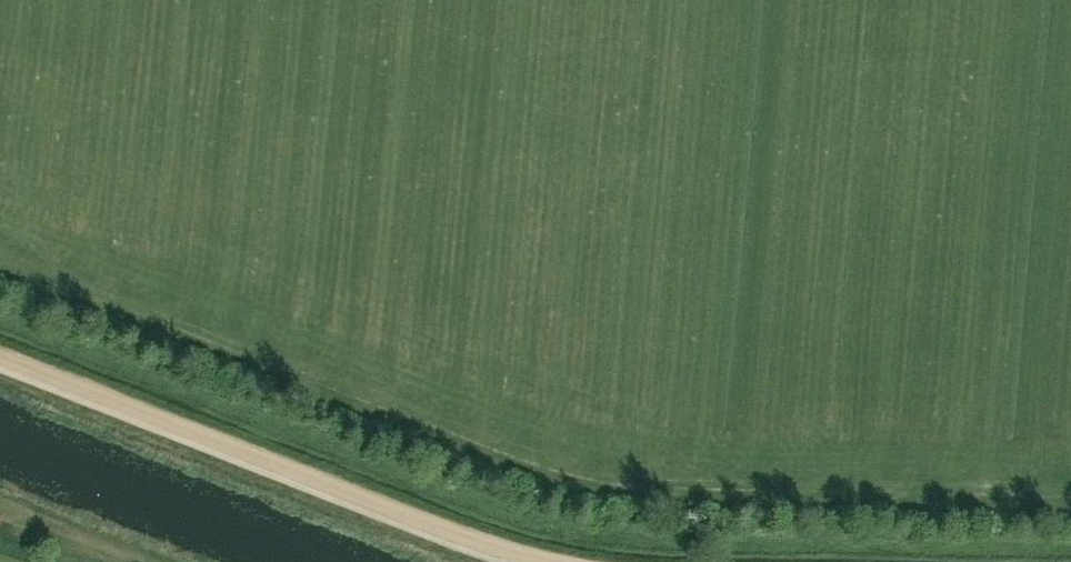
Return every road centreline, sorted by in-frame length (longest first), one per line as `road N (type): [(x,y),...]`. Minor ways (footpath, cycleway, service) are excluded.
road 1 (track): [(550,561),(0,356)]

